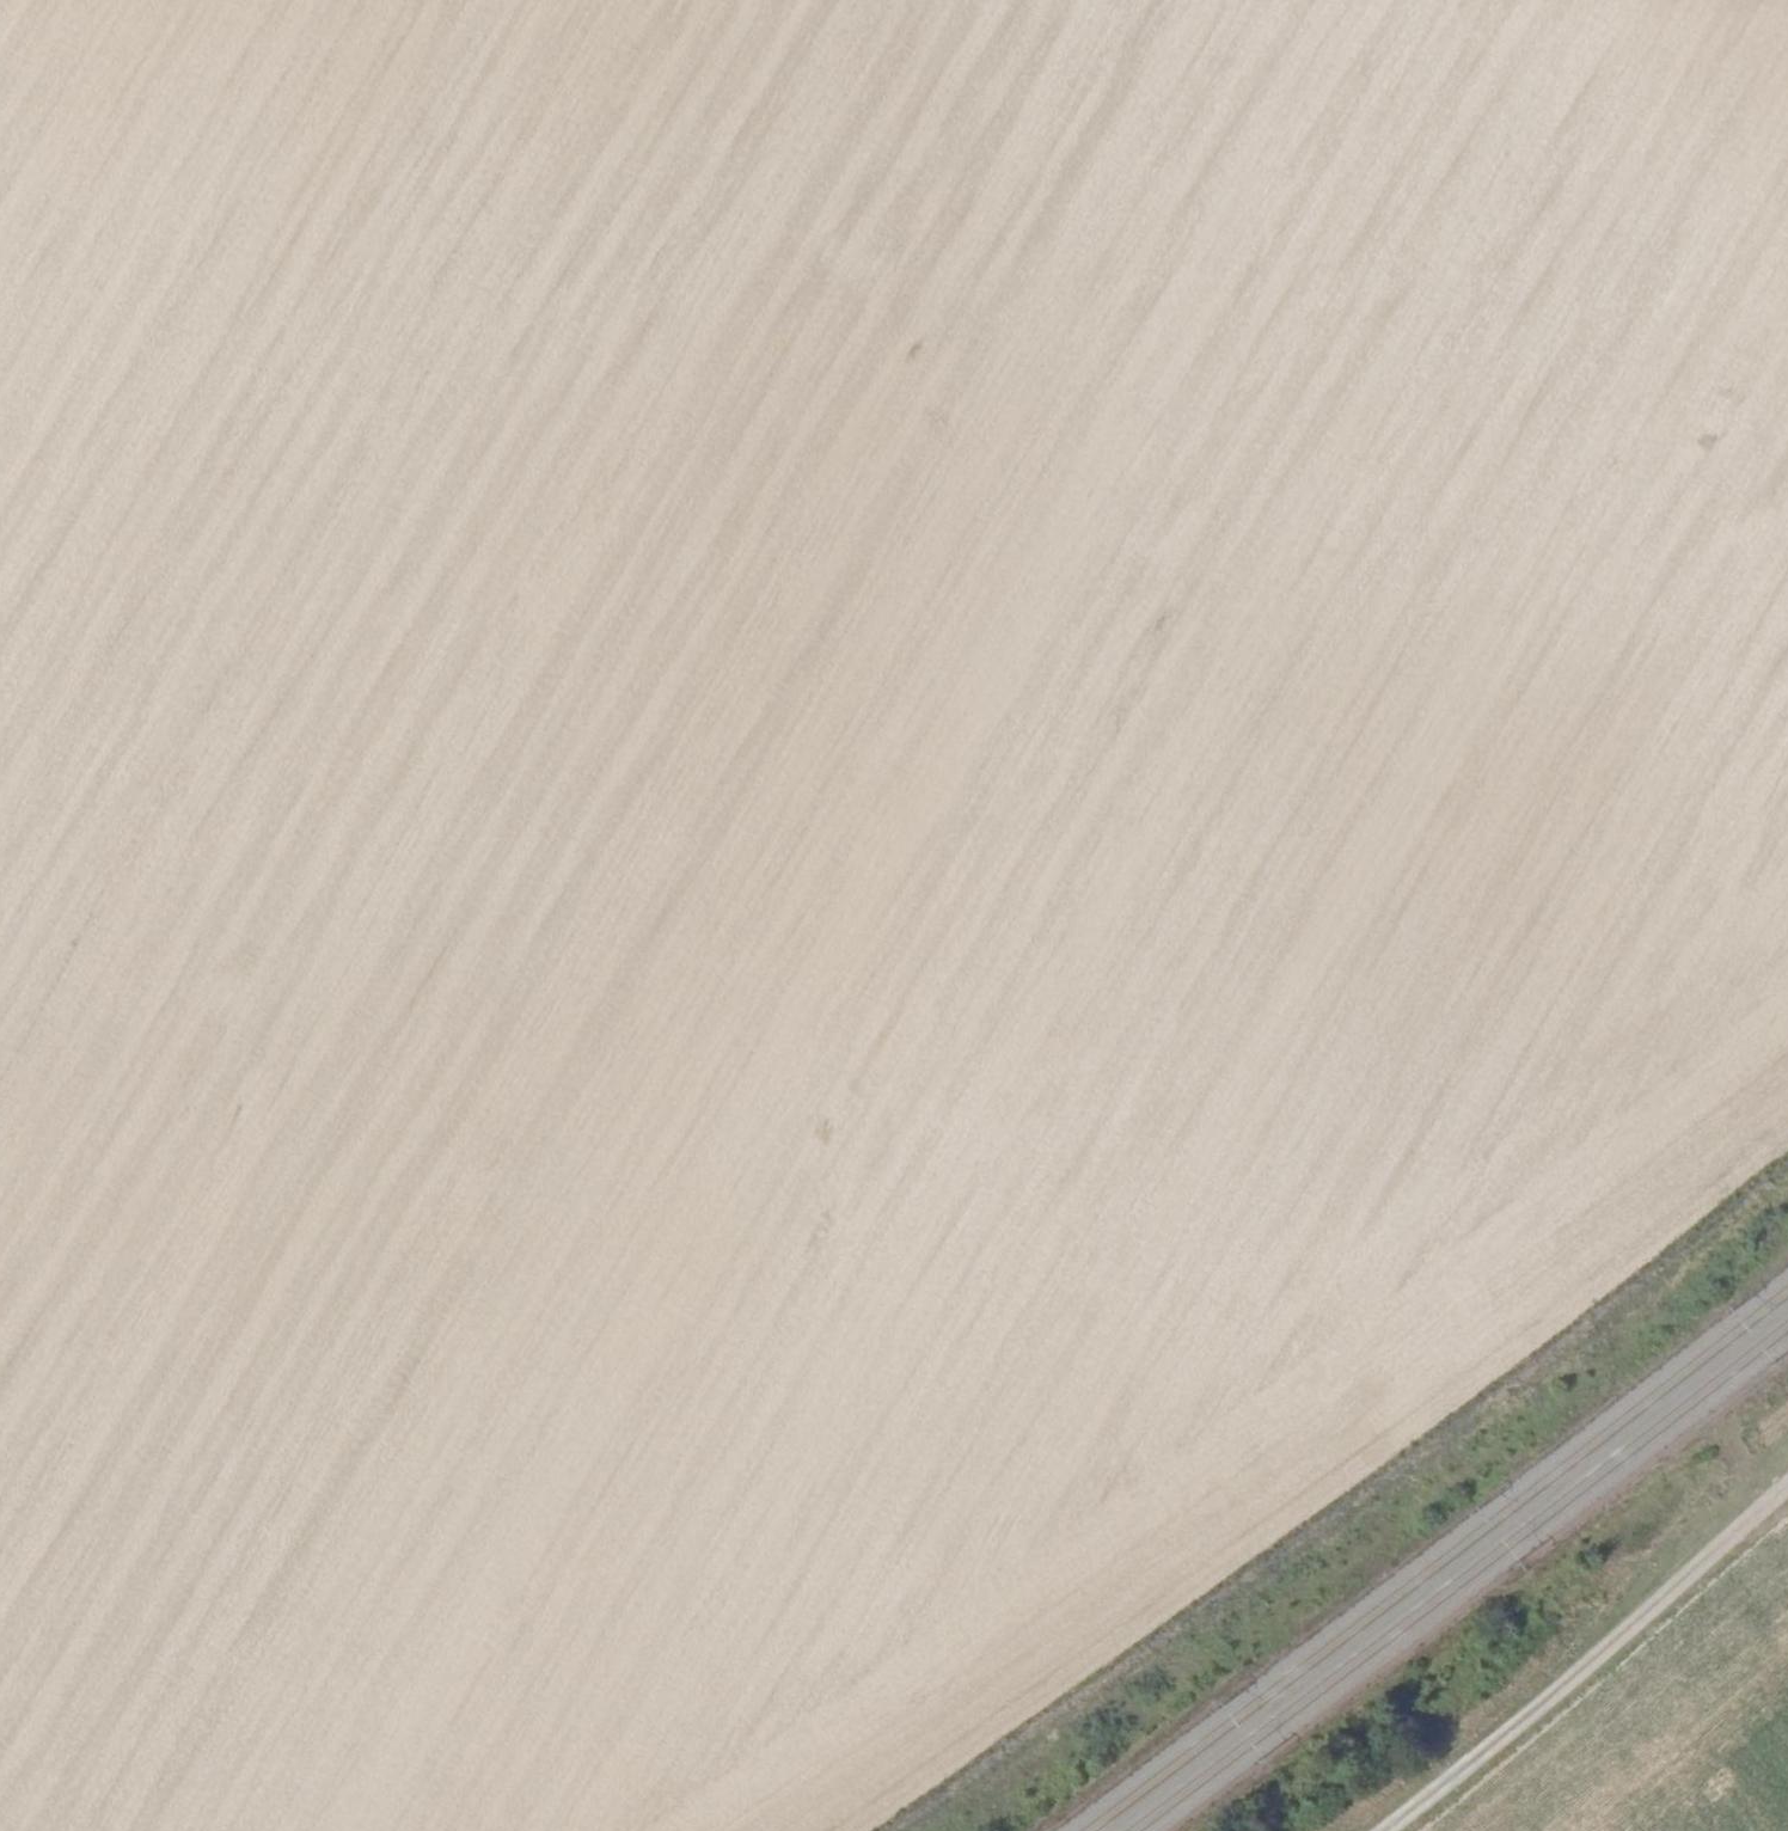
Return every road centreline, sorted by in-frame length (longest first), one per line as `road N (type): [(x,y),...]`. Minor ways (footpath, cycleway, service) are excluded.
road 1 (track): [(1787,1488),(1396,1830)]

